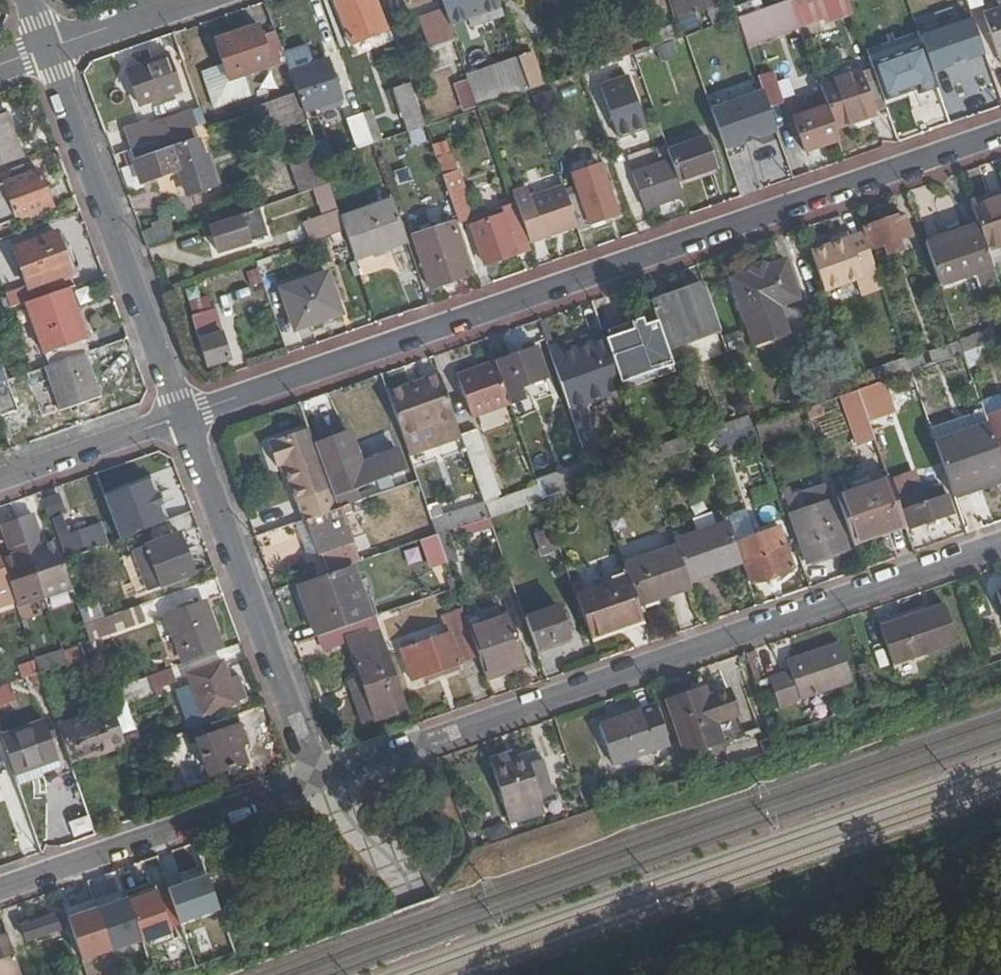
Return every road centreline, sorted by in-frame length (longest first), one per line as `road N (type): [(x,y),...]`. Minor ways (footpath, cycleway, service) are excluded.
road 1 (residential): [(1000,133),(181,416)]
road 2 (residential): [(323,779),(1000,544)]
road 3 (residential): [(47,48),(181,416)]
road 4 (residential): [(181,416),(323,779)]
road 5 (residential): [(0,890),(323,779)]
road 6 (residential): [(181,416),(0,479)]
road 7 (residential): [(189,0),(47,48)]

